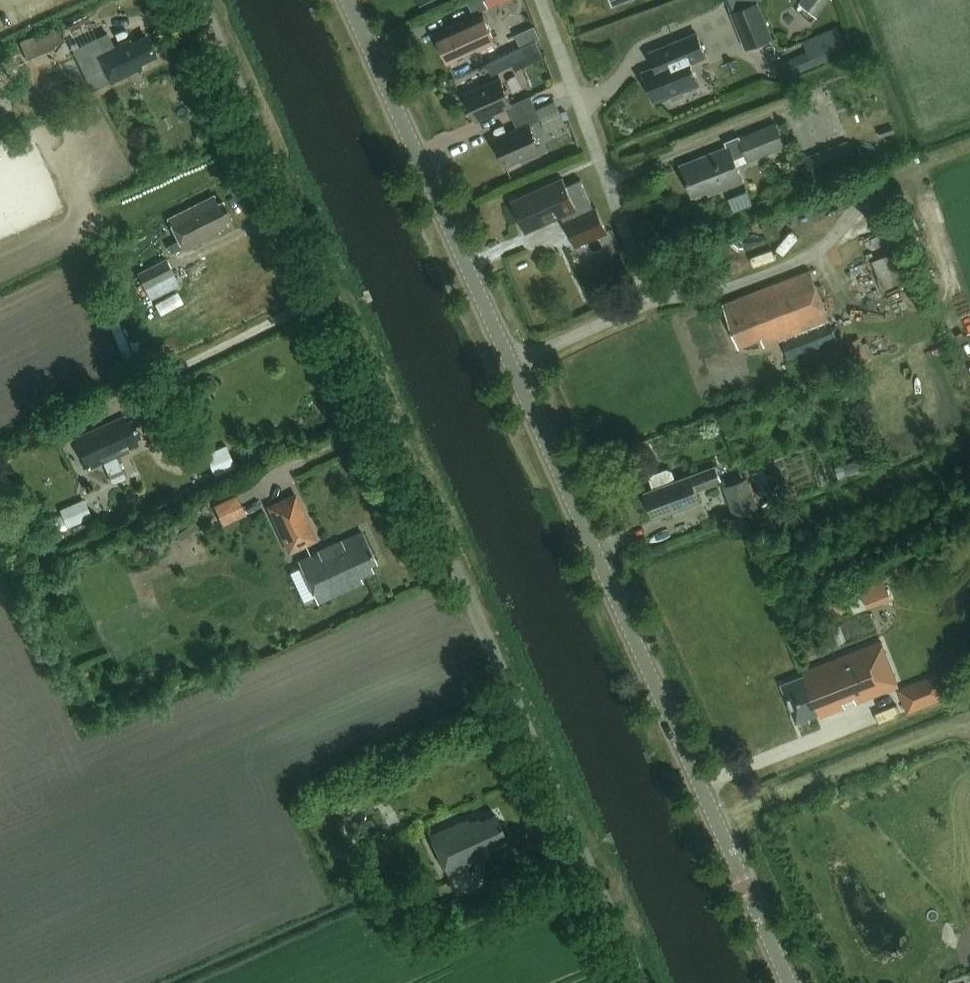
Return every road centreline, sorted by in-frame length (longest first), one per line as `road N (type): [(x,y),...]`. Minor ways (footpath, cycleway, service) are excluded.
road 1 (unclassified): [(643,982),(200,0)]
road 2 (tertiary): [(789,982),(511,363)]
road 3 (residential): [(511,363),(642,301),(642,277),(540,0)]
road 4 (tertiary): [(511,363),(346,0)]

